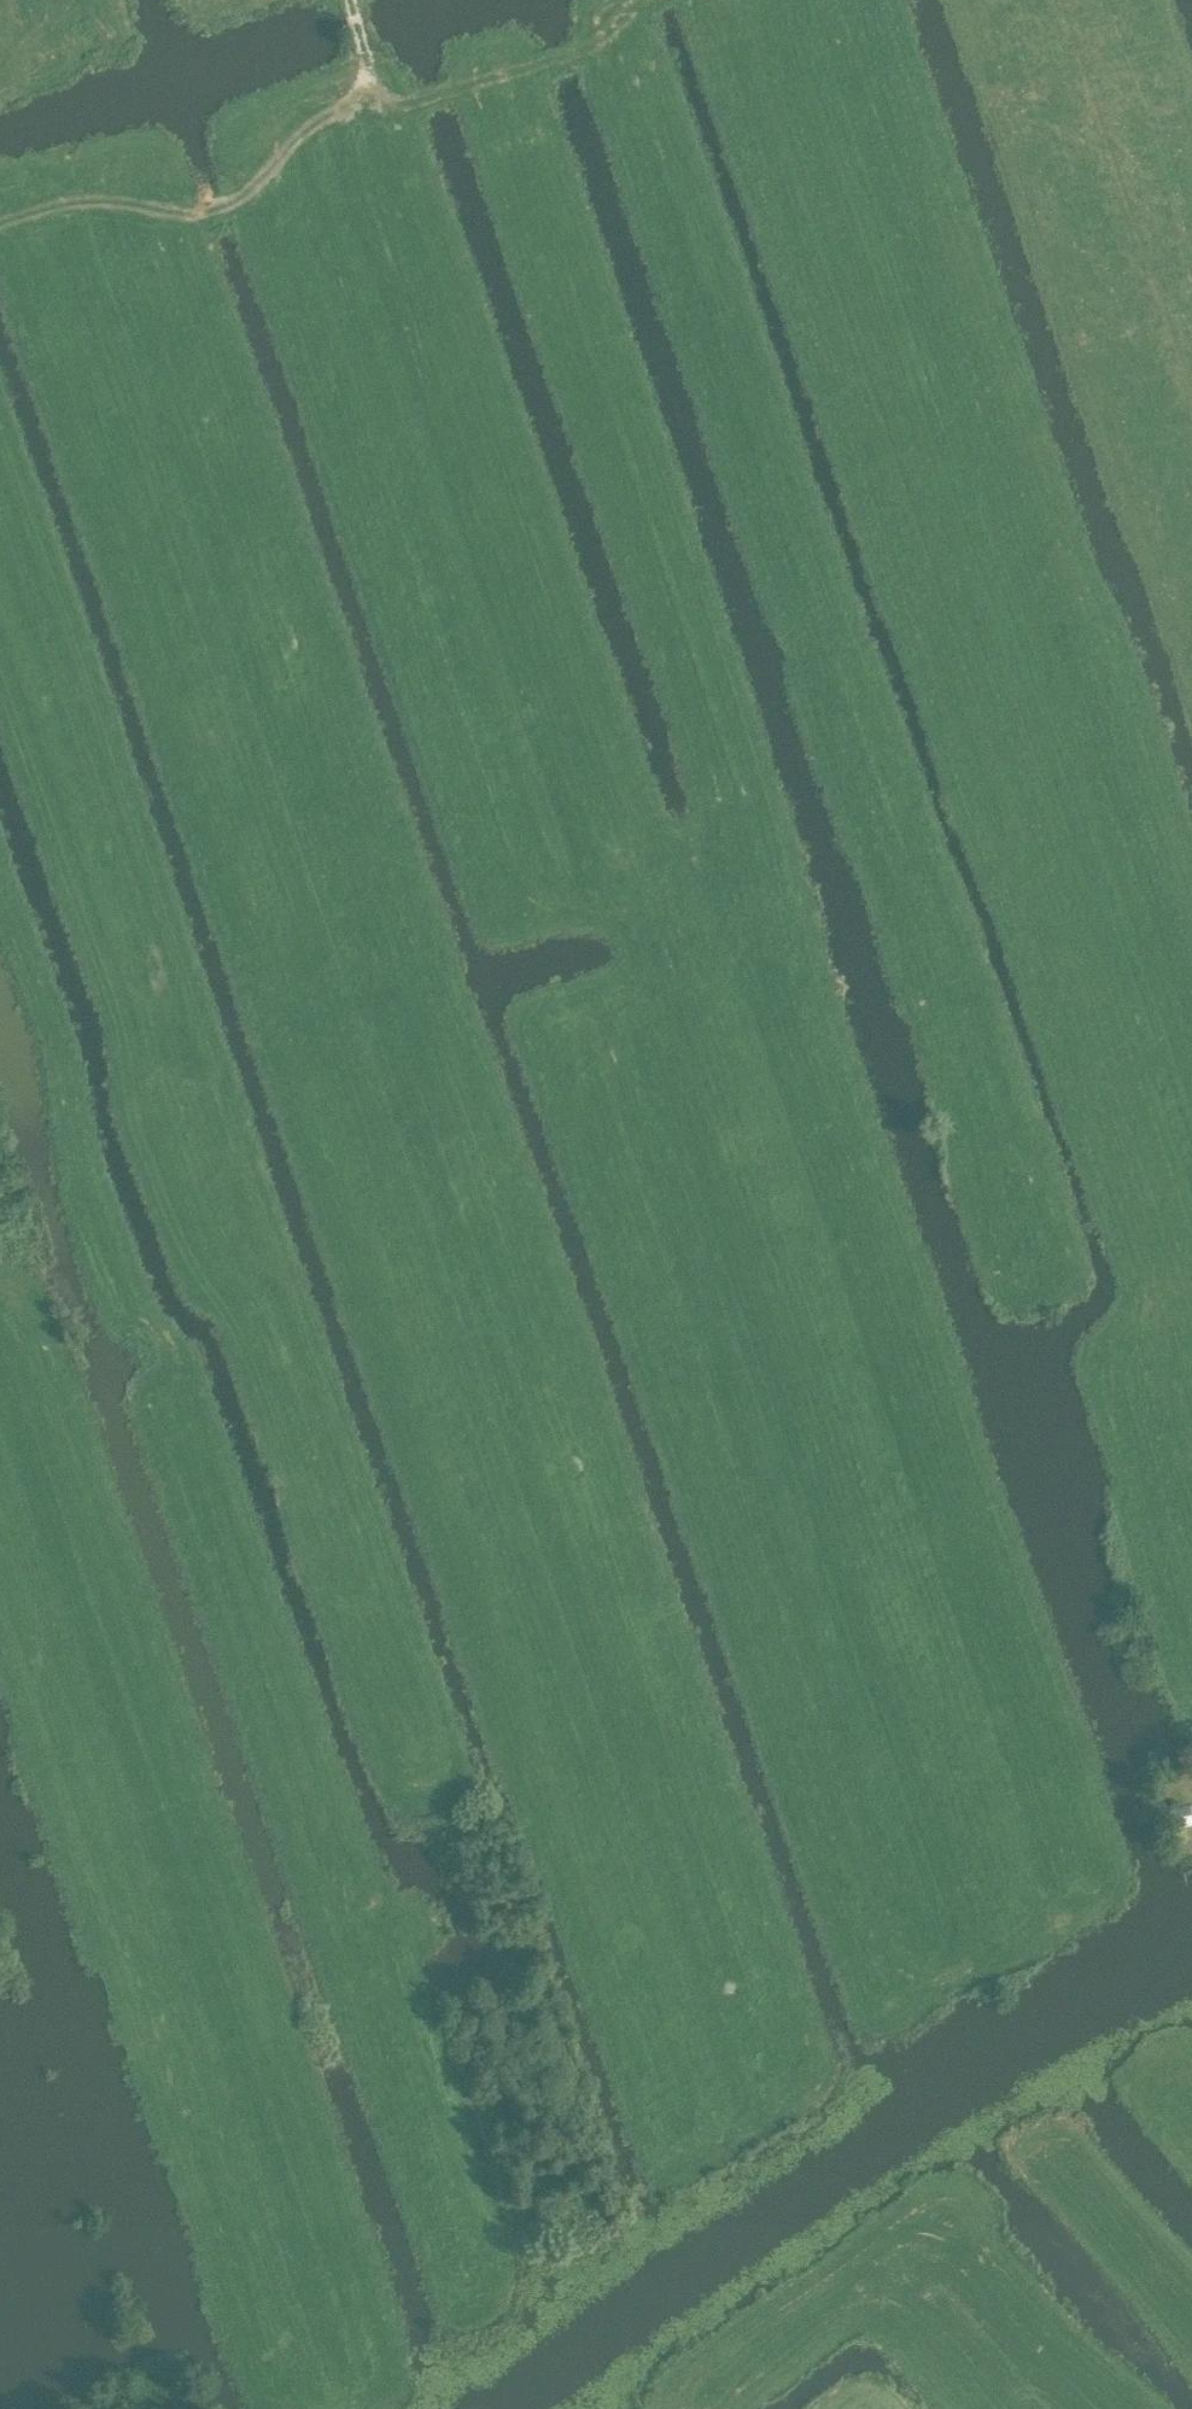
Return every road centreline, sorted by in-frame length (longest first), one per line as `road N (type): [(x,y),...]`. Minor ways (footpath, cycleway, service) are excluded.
road 1 (track): [(0,225),(90,200),(187,214),(230,208),(294,143),(337,112),(370,70),(361,31)]

